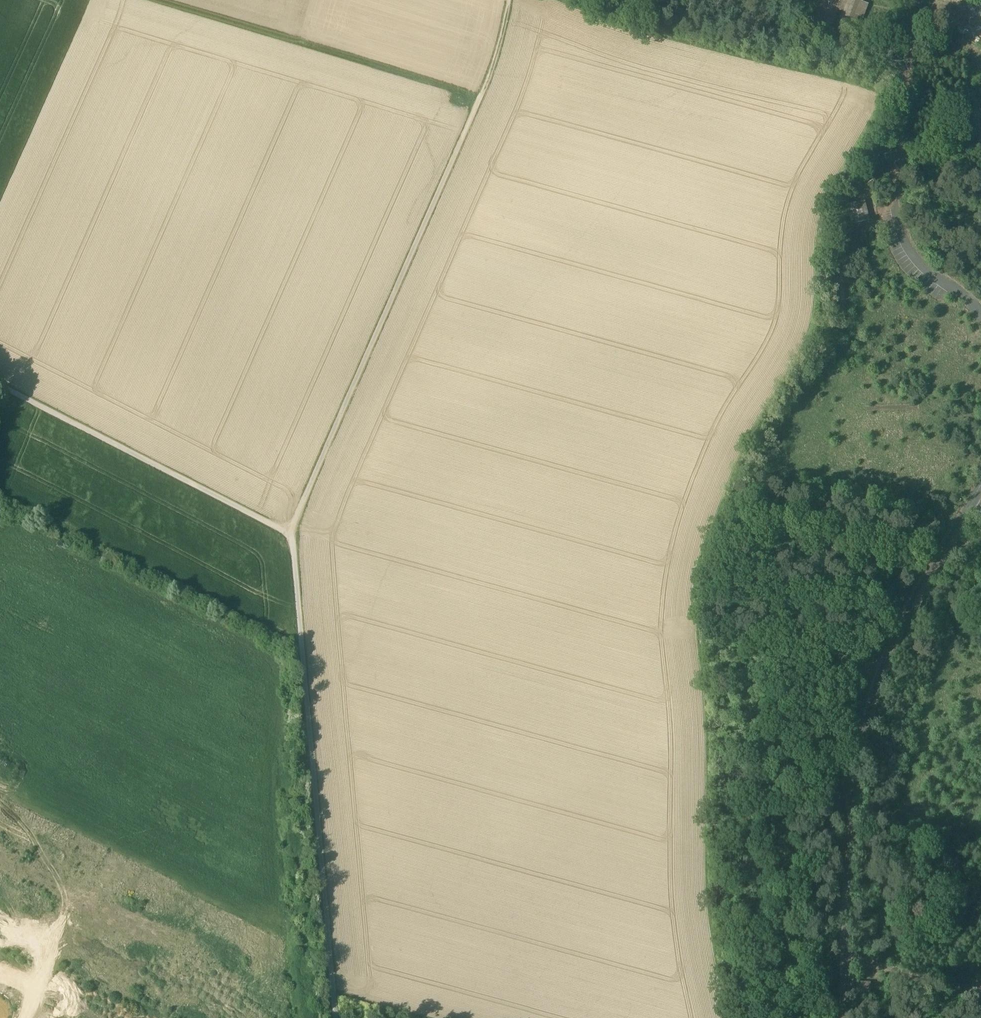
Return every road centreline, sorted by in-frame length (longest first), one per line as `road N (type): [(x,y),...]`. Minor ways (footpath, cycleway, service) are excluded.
road 1 (track): [(290,532),(336,1017)]
road 2 (track): [(480,98),(290,532)]
road 3 (track): [(156,0),(480,98)]
road 4 (track): [(0,389),(290,532)]

